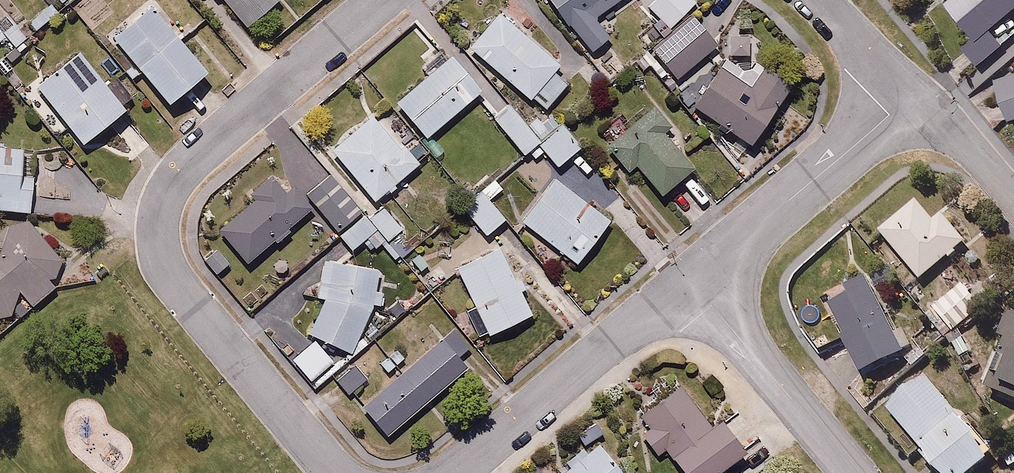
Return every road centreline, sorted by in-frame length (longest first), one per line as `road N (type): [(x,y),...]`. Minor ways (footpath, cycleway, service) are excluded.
road 1 (residential): [(382,0),(185,167),(161,217),(164,260),(181,289),(340,472)]
road 2 (residential): [(455,472),(690,280)]
road 3 (residential): [(690,280),(912,95)]
road 4 (residential): [(690,280),(852,472)]
road 5 (residential): [(1013,194),(912,95)]
road 6 (residential): [(912,95),(817,0)]

